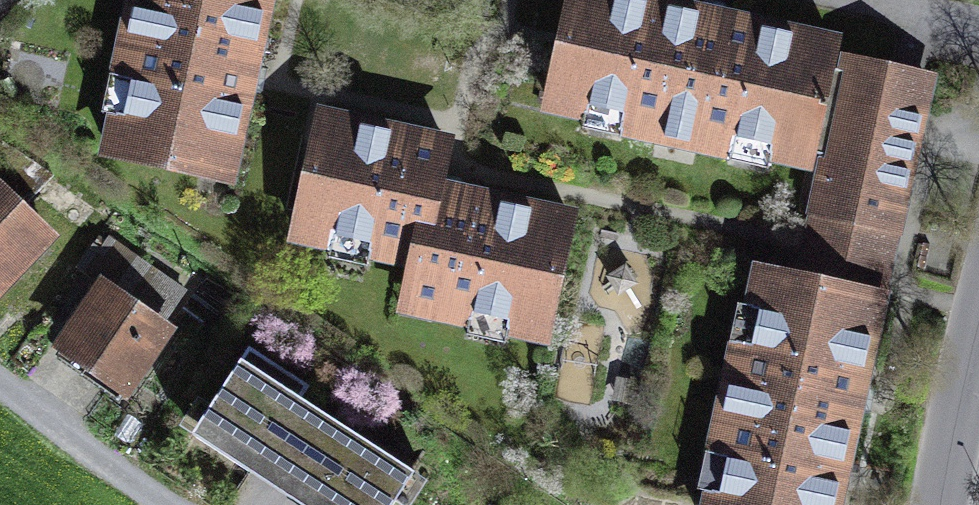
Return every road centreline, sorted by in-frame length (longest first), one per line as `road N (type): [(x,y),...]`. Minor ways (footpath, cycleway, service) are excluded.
road 1 (residential): [(978,49),(765,0)]
road 2 (residential): [(945,504),(978,347)]

